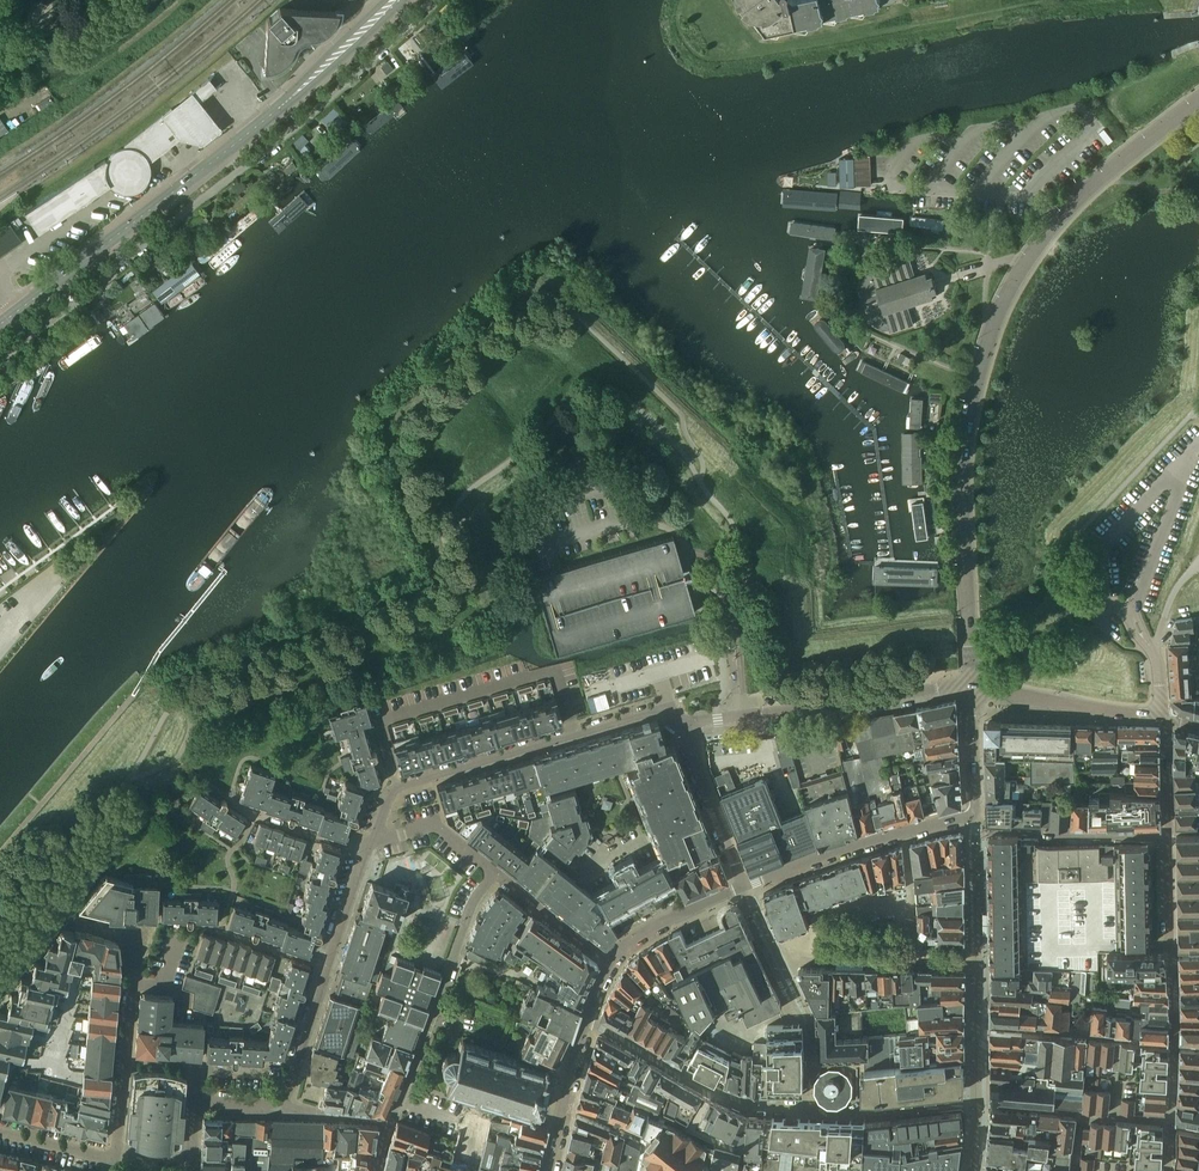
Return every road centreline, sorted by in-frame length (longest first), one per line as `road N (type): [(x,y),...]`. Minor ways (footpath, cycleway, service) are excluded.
road 1 (residential): [(969,686),(966,453),(996,318),(1056,222),(1198,103)]
road 2 (residential): [(495,872),(476,898),(389,1124),(294,1110),(284,1100)]
road 3 (residential): [(126,258),(308,117),(408,27)]
road 4 (residential): [(690,729),(670,712),(653,711),(398,787),(377,833)]
road 5 (residential): [(969,686),(690,729)]
road 6 (residential): [(746,886),(972,815)]
road 7 (secondary): [(278,108),(111,240)]
road 8 (residential): [(1169,838),(1176,1046)]
road 9 (residential): [(1169,838),(976,829),(972,815)]
road 10 (residential): [(1176,1046),(976,1027)]
road 11 (residential): [(969,686),(1164,718)]
road 12 (residential): [(117,1155),(134,984)]
road 13 (residential): [(690,729),(698,773),(746,886)]
road 14 (residential): [(0,358),(126,258)]
road 15 (residential): [(609,964),(654,928),(746,886)]
road 16 (residential): [(549,1170),(585,1019)]
road 17 (secondary): [(385,1),(278,108)]
road 18 (secondary): [(278,108),(394,11)]
road 19 (residential): [(495,872),(609,964)]
road 20 (residential): [(284,1100),(197,1105),(190,1160)]
road 21 (residential): [(328,966),(284,1100)]
road 22 (secondary): [(111,240),(0,324)]
road 23 (residential): [(364,850),(236,804)]
road 24 (residential): [(377,833),(436,827),(495,872)]
road 25 (residential): [(972,815),(969,686)]
road 26 (residential): [(364,850),(328,966)]
road 27 (residential): [(1164,718),(1169,838)]

